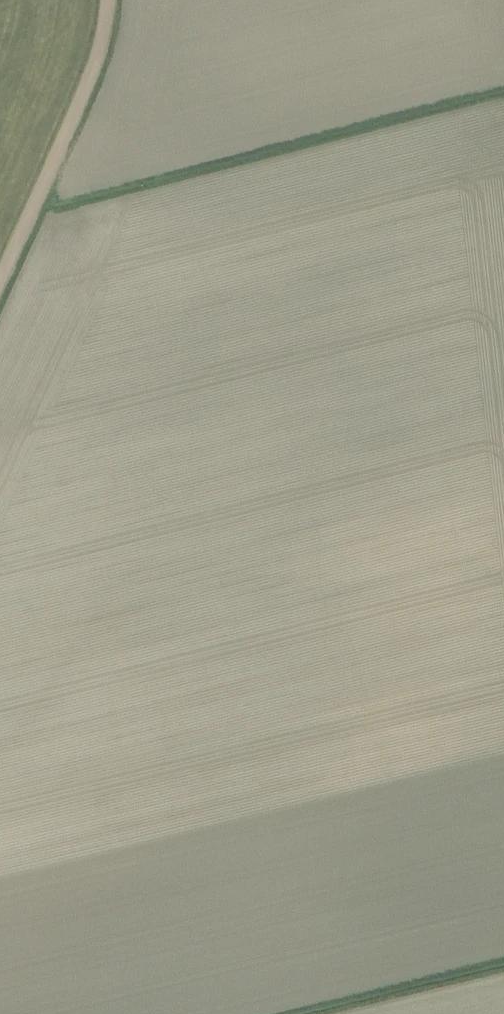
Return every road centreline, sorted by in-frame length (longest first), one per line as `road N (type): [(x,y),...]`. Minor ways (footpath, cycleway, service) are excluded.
road 1 (track): [(108,0),(90,72),(0,279)]

